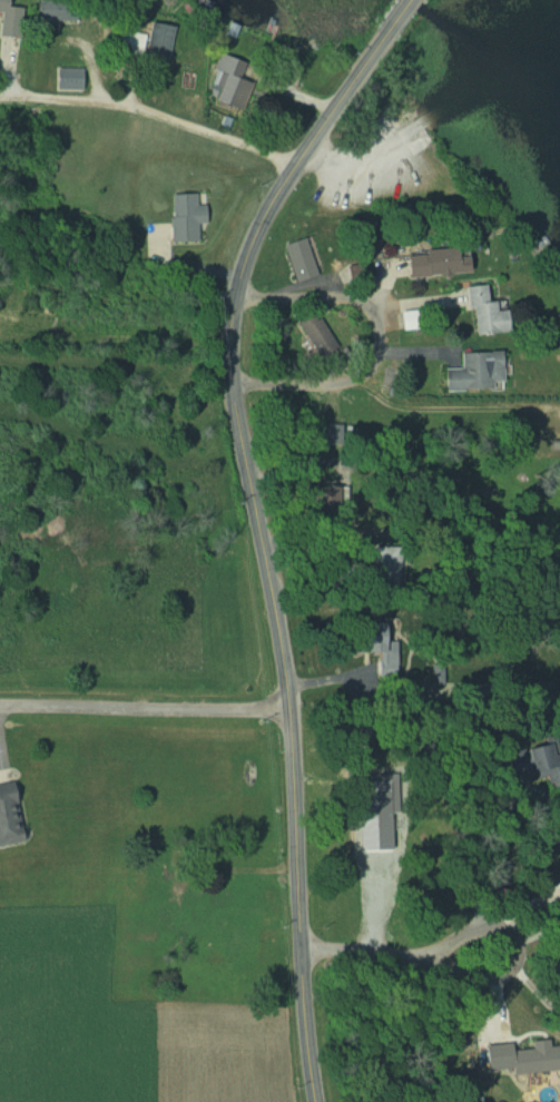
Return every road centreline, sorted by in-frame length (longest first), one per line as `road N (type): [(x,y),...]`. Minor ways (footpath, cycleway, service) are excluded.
road 1 (tertiary): [(315,1101),(301,976),(288,689),(230,347),(245,269),(267,217),(413,0)]
road 2 (residential): [(421,961),(478,927),(505,928),(518,941),(517,958),(492,975),(299,945)]
road 3 (residential): [(237,297),(356,301),(372,312),(379,342),(373,366),(353,380),(233,382)]
road 4 (residential): [(299,166),(132,109),(0,99)]

